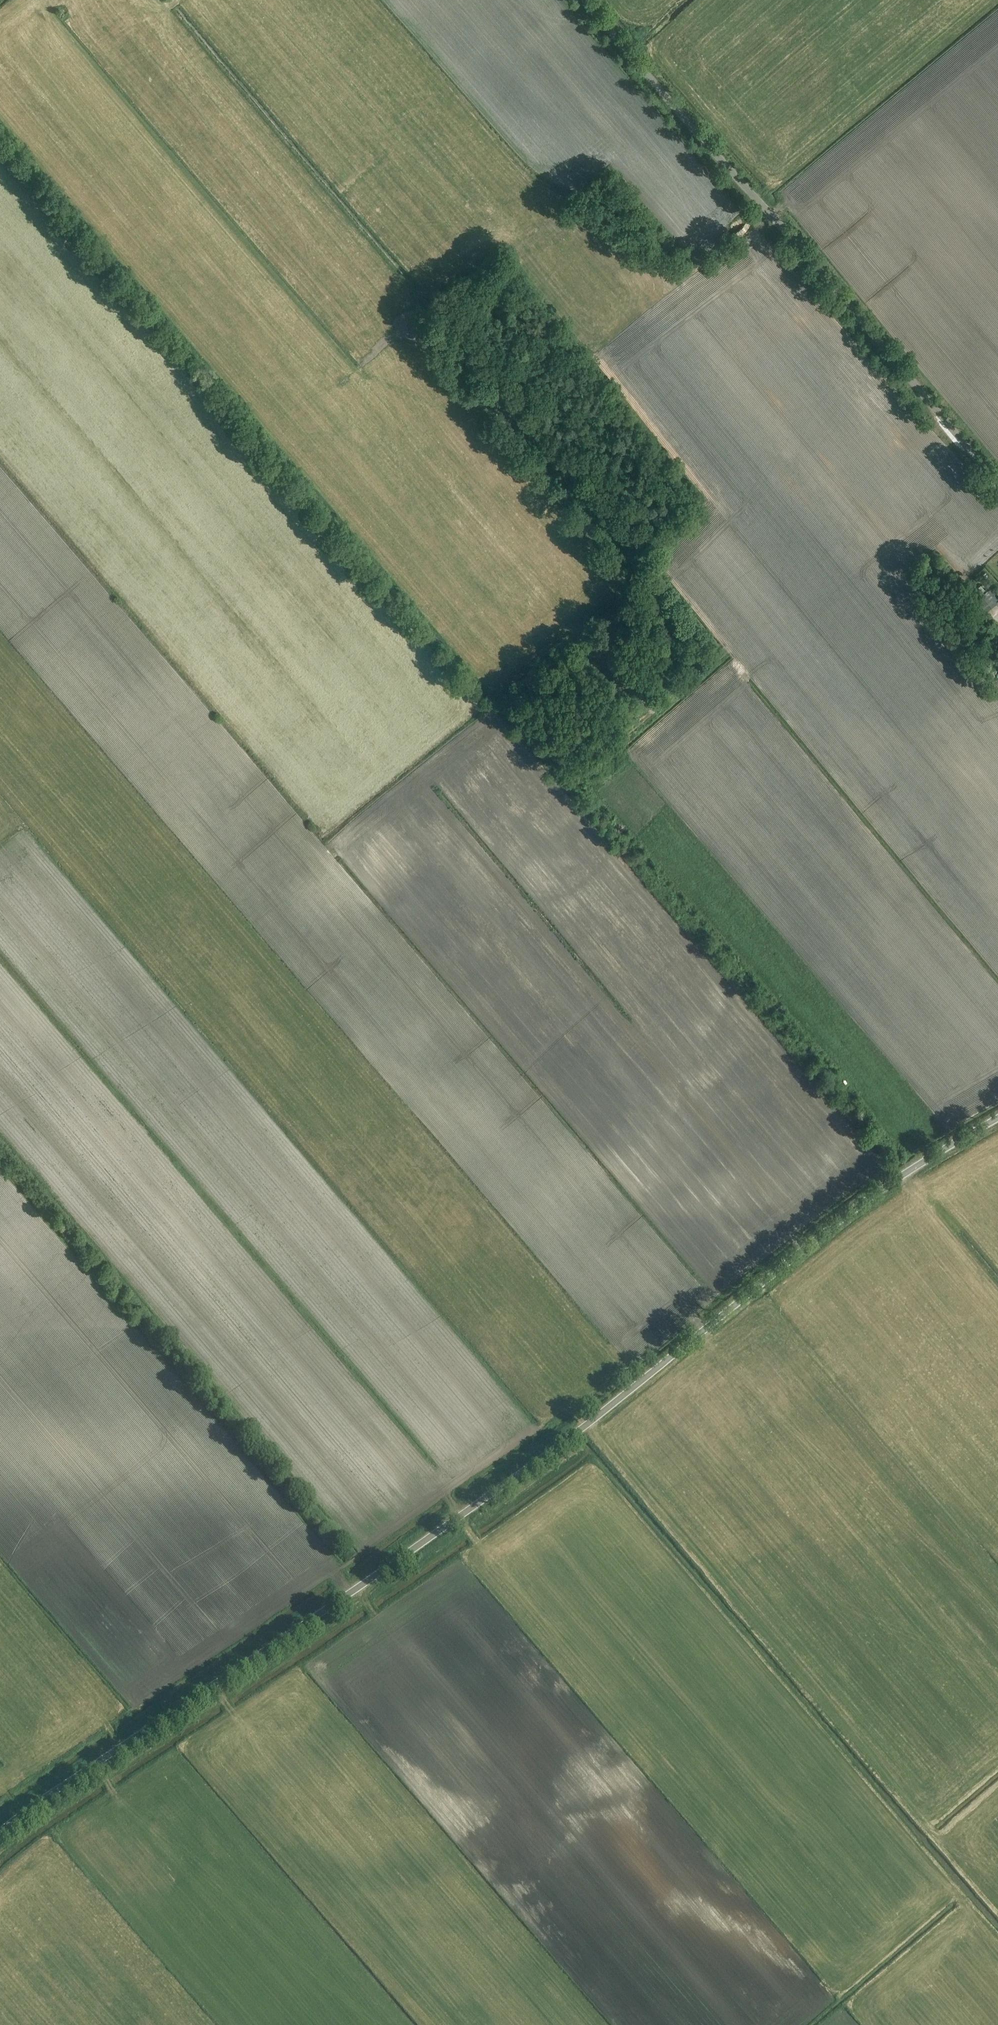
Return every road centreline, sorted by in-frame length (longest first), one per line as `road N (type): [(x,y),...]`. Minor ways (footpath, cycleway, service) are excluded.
road 1 (unclassified): [(0,1832),(560,1445),(877,1193),(997,1118)]
road 2 (unclassified): [(997,484),(584,0)]

